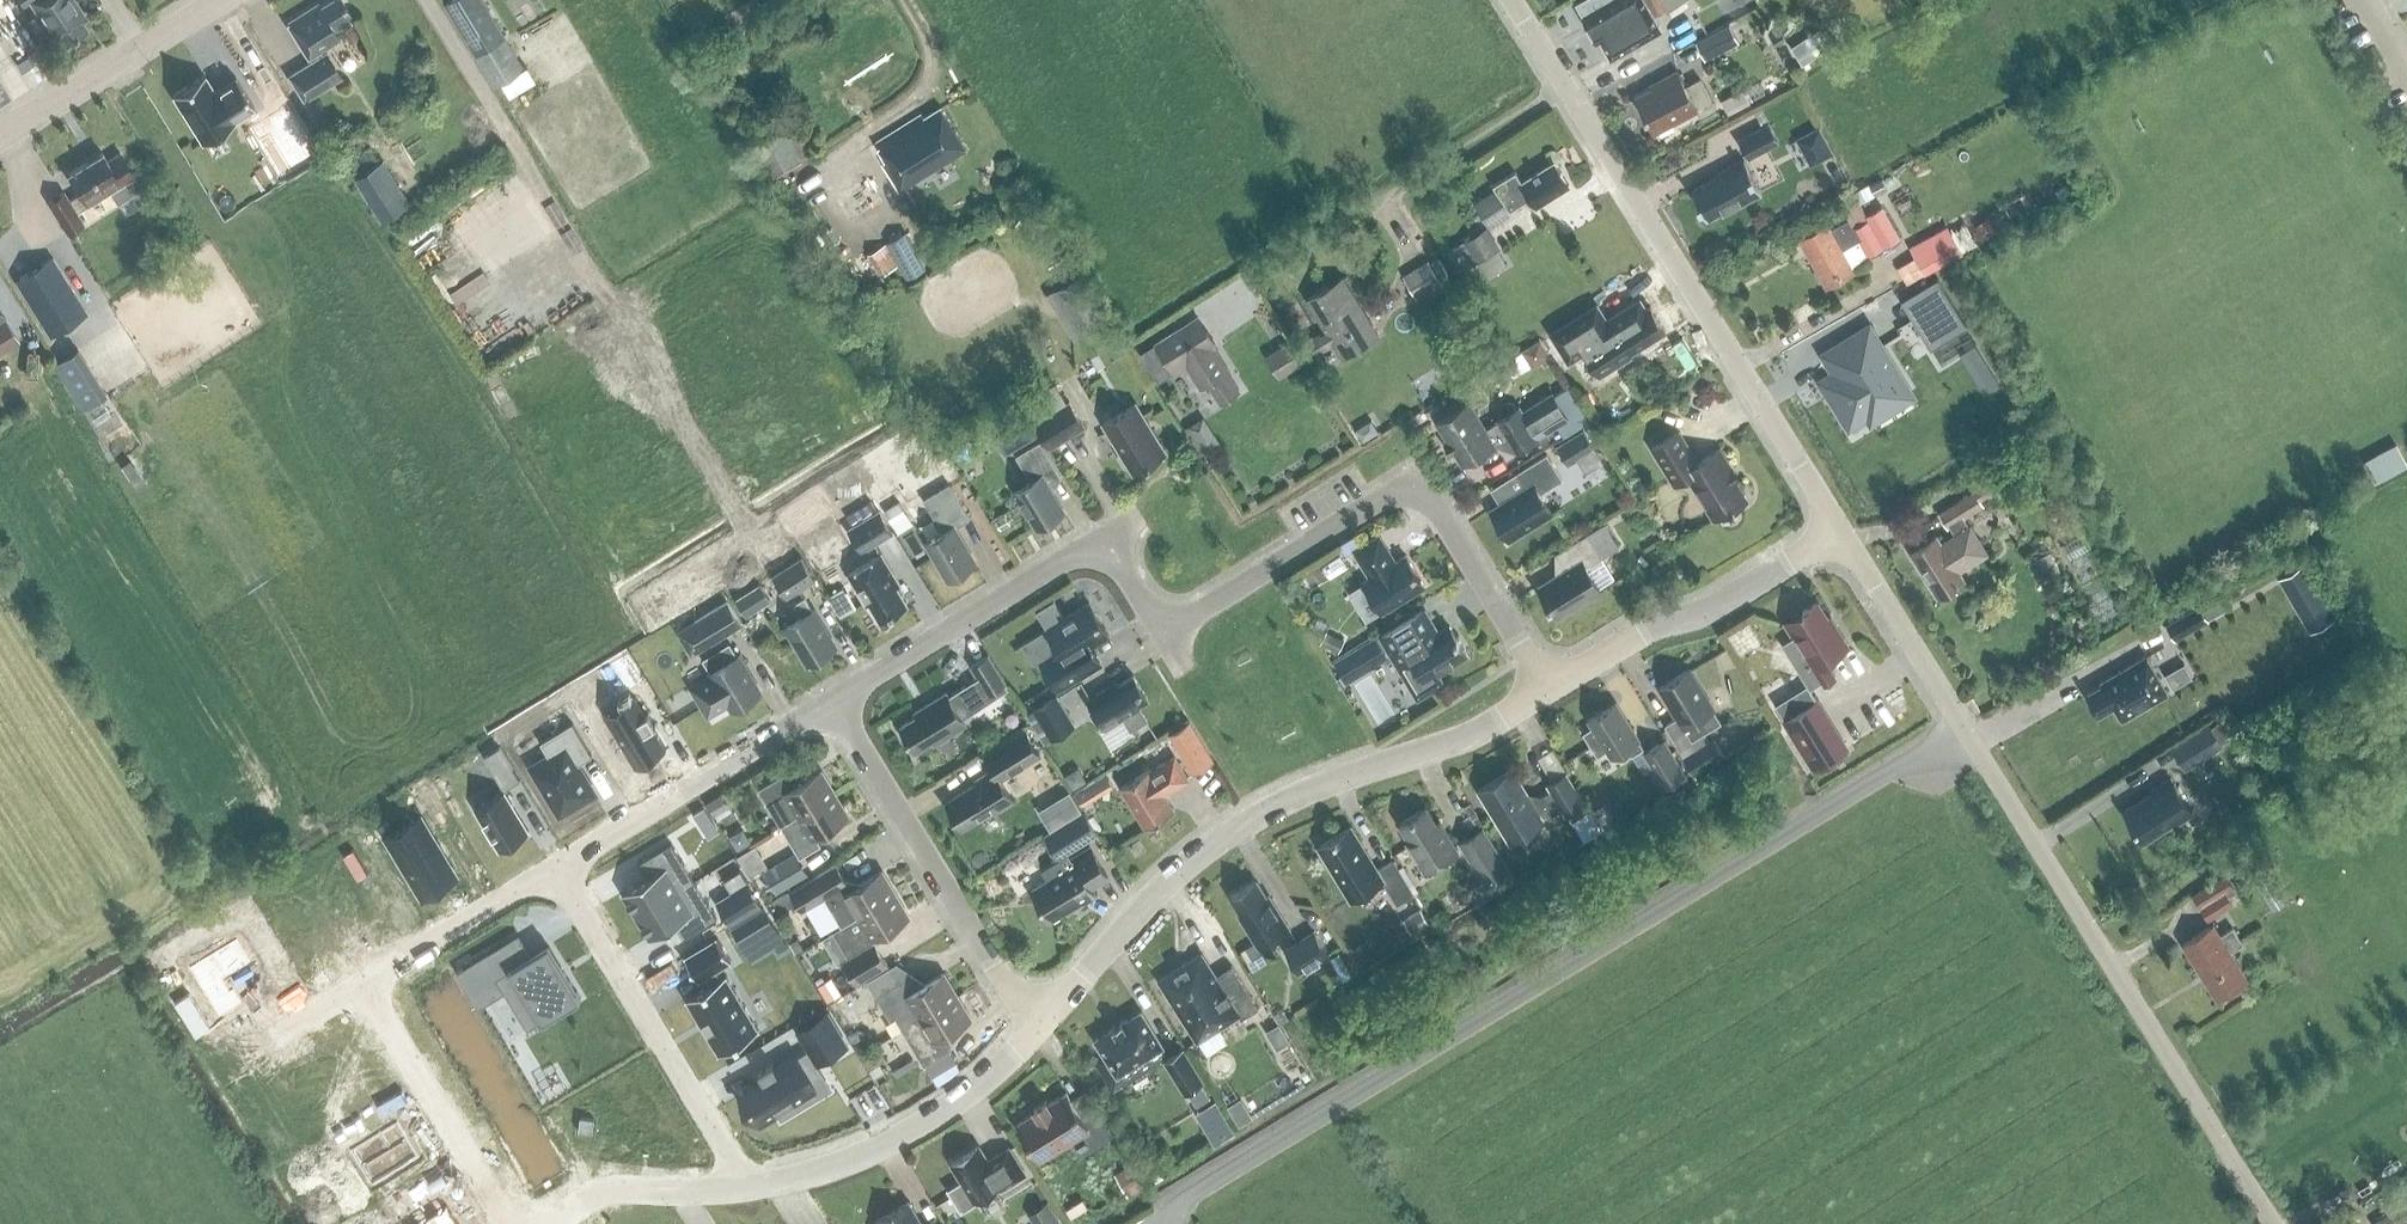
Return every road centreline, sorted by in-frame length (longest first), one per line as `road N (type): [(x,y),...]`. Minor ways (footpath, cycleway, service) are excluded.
road 1 (unclassified): [(2270,1223),(1842,532)]
road 2 (unclassified): [(1842,532),(1511,0)]
road 3 (unclassified): [(1044,1021),(1141,909),(1227,835),(1338,779),(1461,742),(1549,693)]
road 4 (residential): [(1549,693),(1438,512),(1416,496),(1387,498),(1162,630)]
road 5 (residential): [(556,868),(375,984),(375,1005),(509,1223)]
road 6 (residential): [(832,703),(1008,991),(1044,1021)]
road 7 (residential): [(729,1190),(723,1148),(556,868)]
road 8 (unclassified): [(729,1190),(880,1148),(947,1111),(1044,1021)]
road 9 (unclassified): [(1549,693),(1645,628),(1702,616),(1842,532)]
road 10 (residential): [(832,703),(556,868)]
road 11 (residential): [(1103,540),(832,703)]
road 12 (tertiary): [(0,137),(220,0)]
road 13 (unclassified): [(553,1223),(611,1192),(729,1190)]

